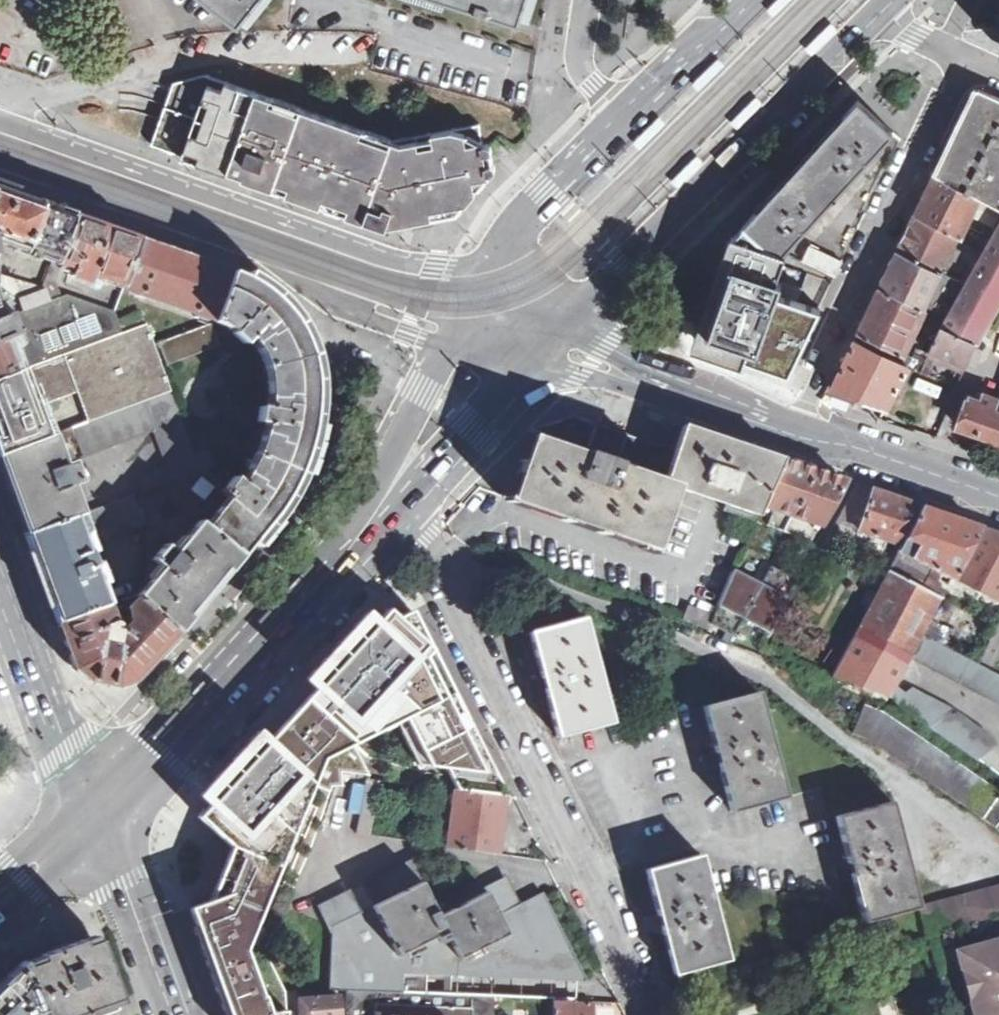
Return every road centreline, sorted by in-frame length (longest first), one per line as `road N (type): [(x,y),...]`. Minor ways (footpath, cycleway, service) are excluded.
road 1 (residential): [(650,1014),(444,567),(423,546),(411,496)]
road 2 (unclassified): [(482,285),(0,123)]
road 3 (secondary): [(569,322),(882,12)]
road 4 (residential): [(962,57),(793,434)]
road 5 (secondary): [(90,814),(365,520)]
road 6 (unclassified): [(0,579),(90,814)]
road 7 (secondary): [(620,114),(523,216),(482,285)]
road 8 (tertiary): [(793,434),(998,501)]
road 9 (residential): [(90,814),(162,1014)]
road 10 (secondary): [(448,343),(365,520)]
road 11 (secondary): [(411,496),(533,359)]
road 12 (secondary): [(740,0),(620,114)]
road 13 (tertiary): [(664,387),(793,434)]
road 14 (tertiary): [(533,359),(664,387)]
road 15 (residential): [(620,114),(584,68),(587,0)]
road 16 (secondary): [(0,901),(90,814)]

